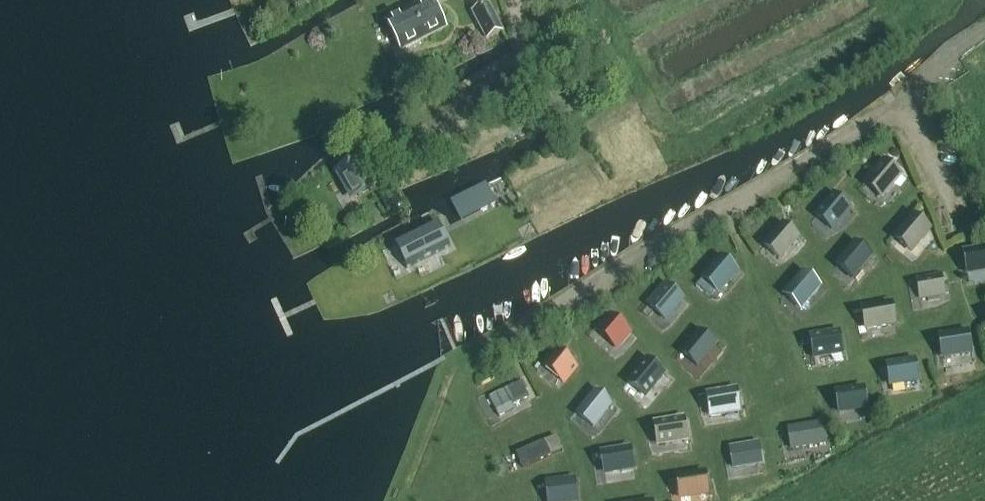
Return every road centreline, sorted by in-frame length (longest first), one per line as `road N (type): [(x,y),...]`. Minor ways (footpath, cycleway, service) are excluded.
road 1 (track): [(984,28),(817,157),(490,345)]

